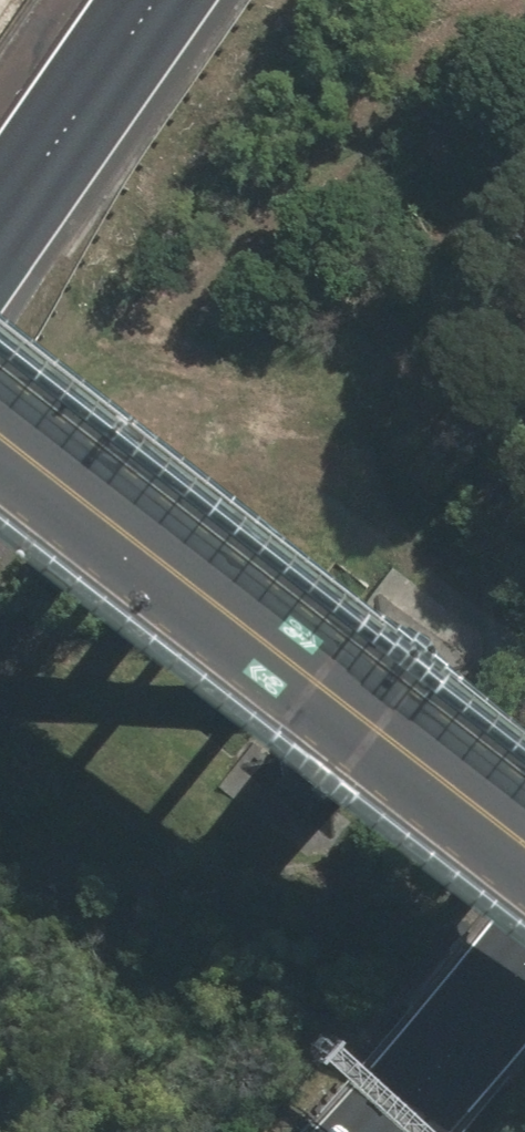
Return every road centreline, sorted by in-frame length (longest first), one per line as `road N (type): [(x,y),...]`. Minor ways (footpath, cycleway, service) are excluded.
road 1 (secondary): [(0,436),(524,847)]
road 2 (track): [(88,380),(133,354),(181,365),(251,400),(321,480),(342,579)]
road 3 (motorway): [(0,220),(154,0)]
road 4 (motorway): [(371,1131),(524,962)]

